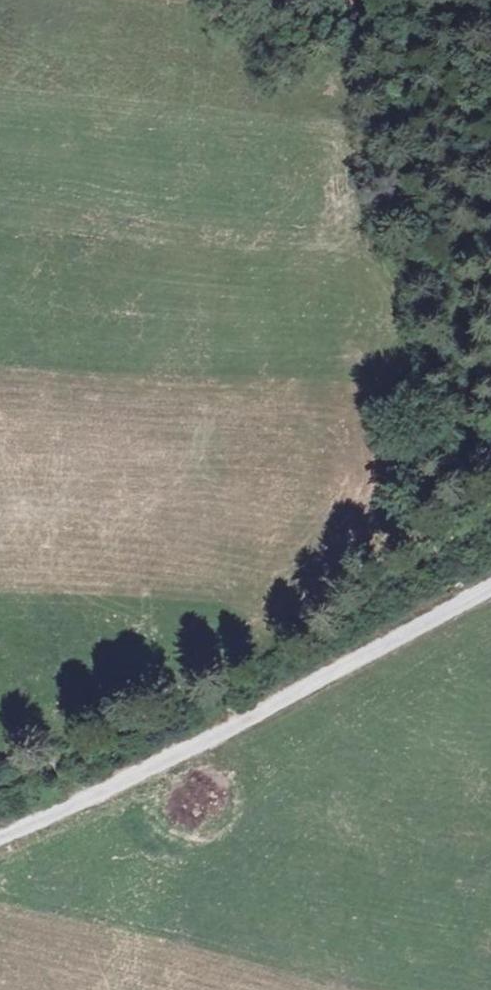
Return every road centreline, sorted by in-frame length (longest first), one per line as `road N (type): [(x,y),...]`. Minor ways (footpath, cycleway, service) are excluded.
road 1 (track): [(490,591),(149,769),(0,837)]

